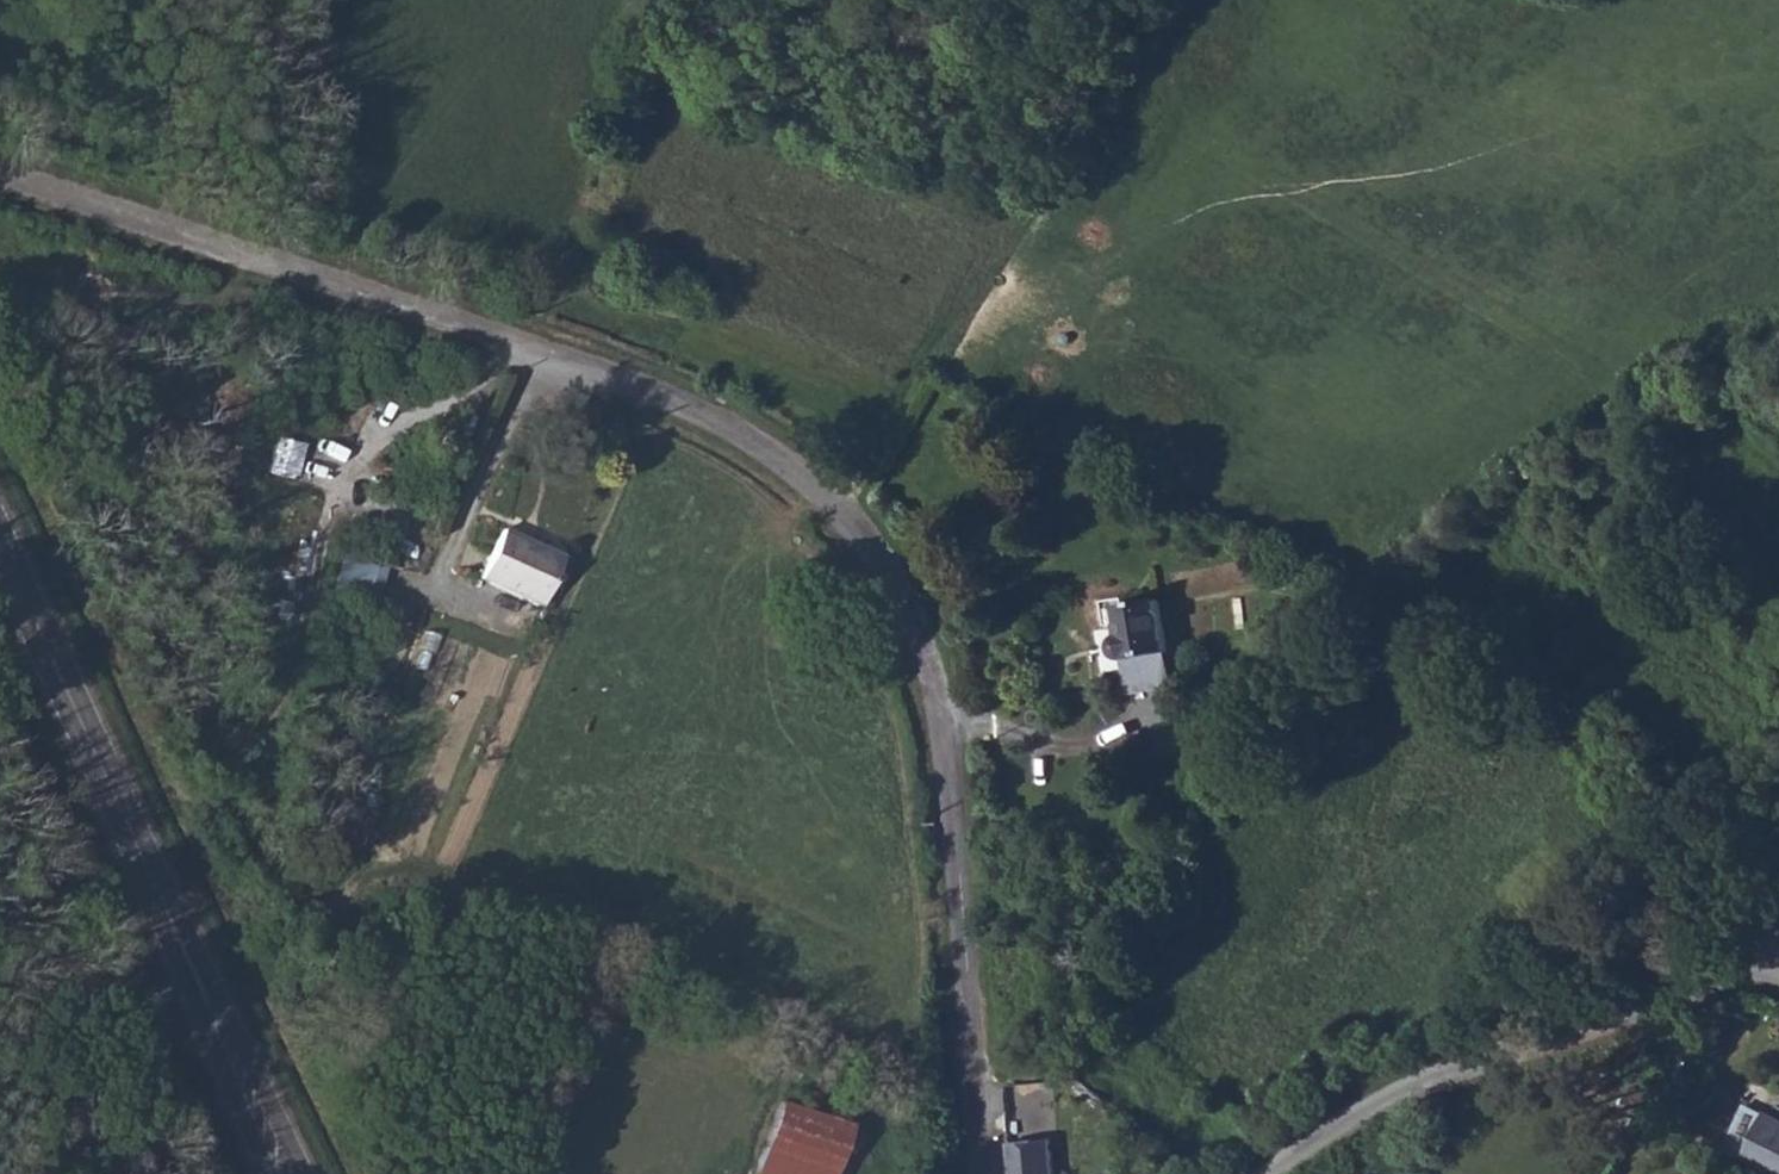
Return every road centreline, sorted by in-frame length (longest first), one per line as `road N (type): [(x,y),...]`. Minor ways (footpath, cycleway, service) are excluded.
road 1 (unclassified): [(0,168),(647,386),(735,428),(827,493),(896,593),(935,728),(982,1173)]
road 2 (secondary): [(286,1173),(0,545)]
road 3 (unclassified): [(1272,1173),(1372,1106),(1778,939)]

